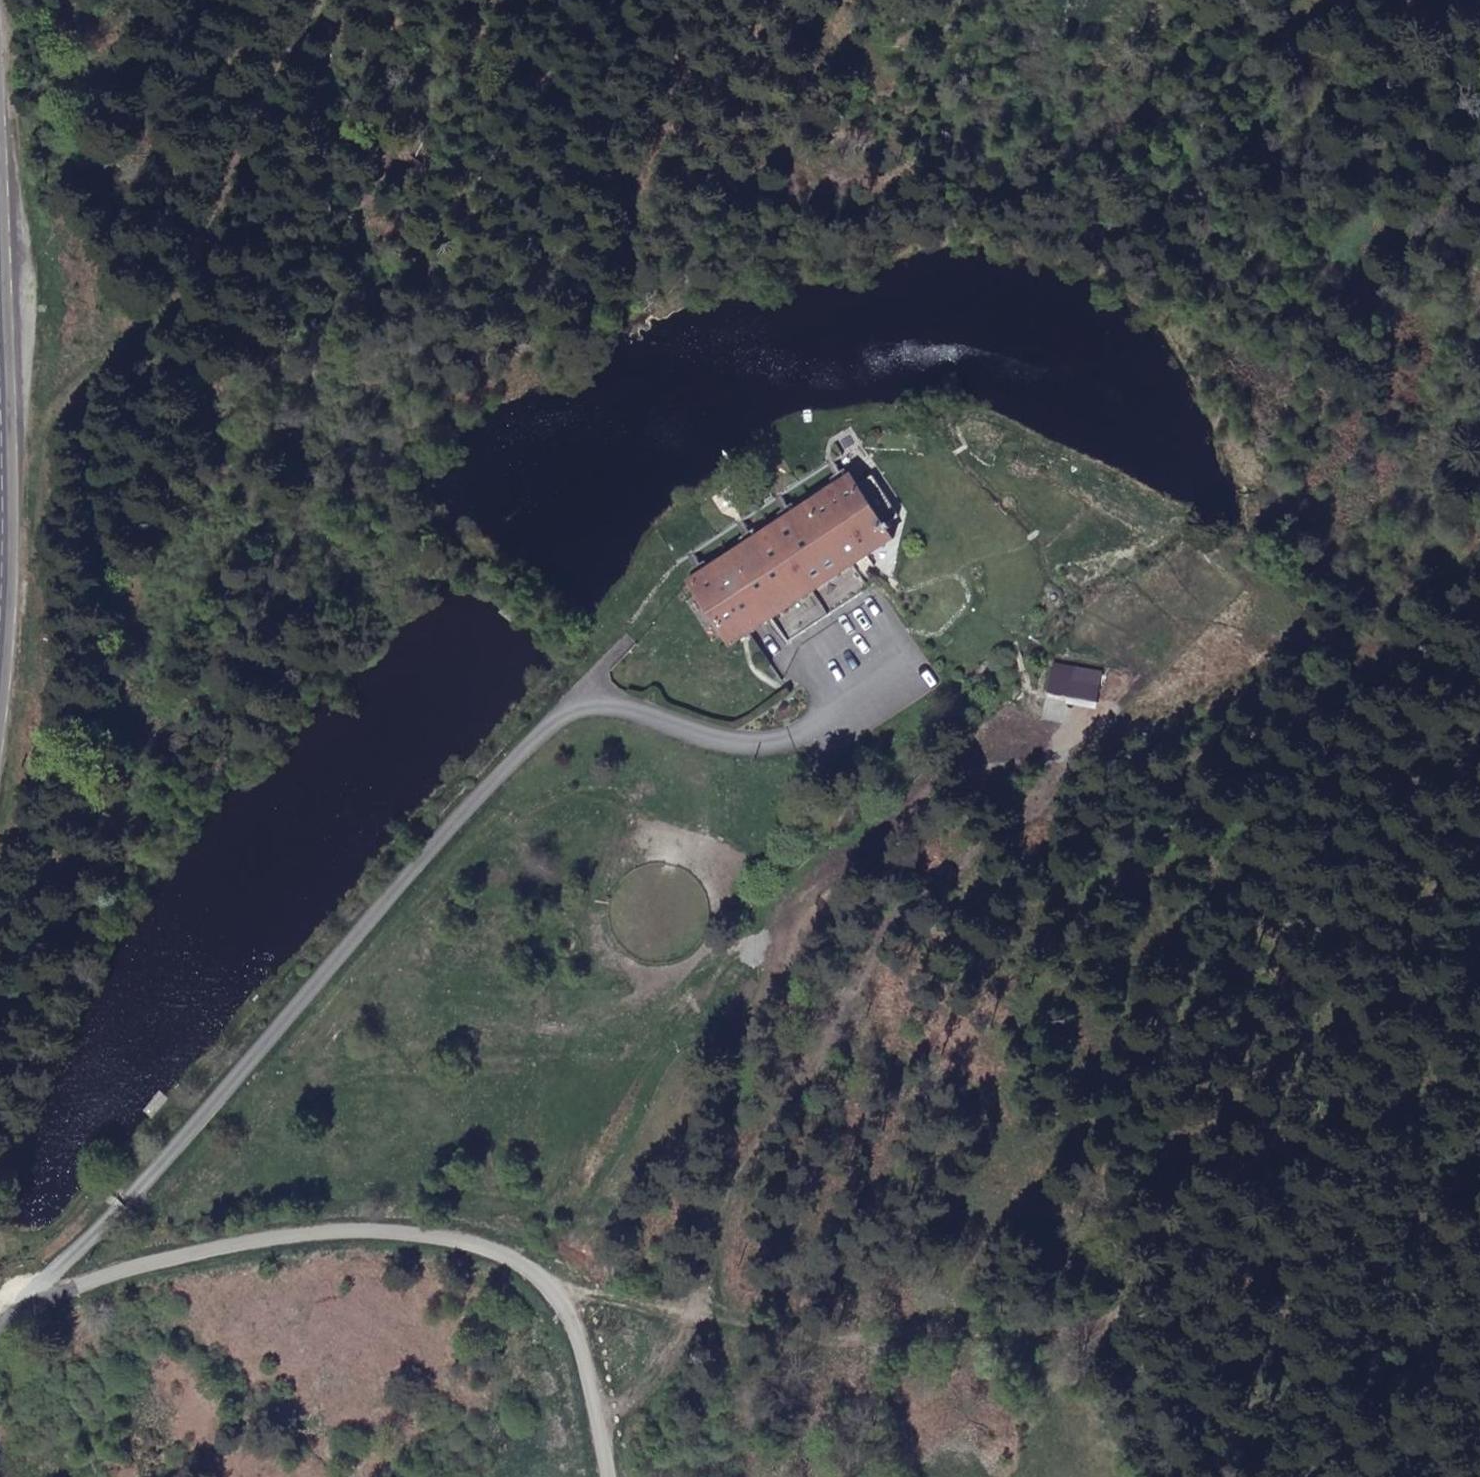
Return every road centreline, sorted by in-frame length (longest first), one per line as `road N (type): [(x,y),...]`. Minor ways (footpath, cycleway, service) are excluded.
road 1 (track): [(1479,1134),(1386,1153),(1132,1322),(561,1287)]
road 2 (unclassified): [(0,1336),(33,1299),(219,1250),(421,1236),(531,1266),(561,1287),(615,1476)]
road 3 (secondary): [(0,446),(0,593)]

